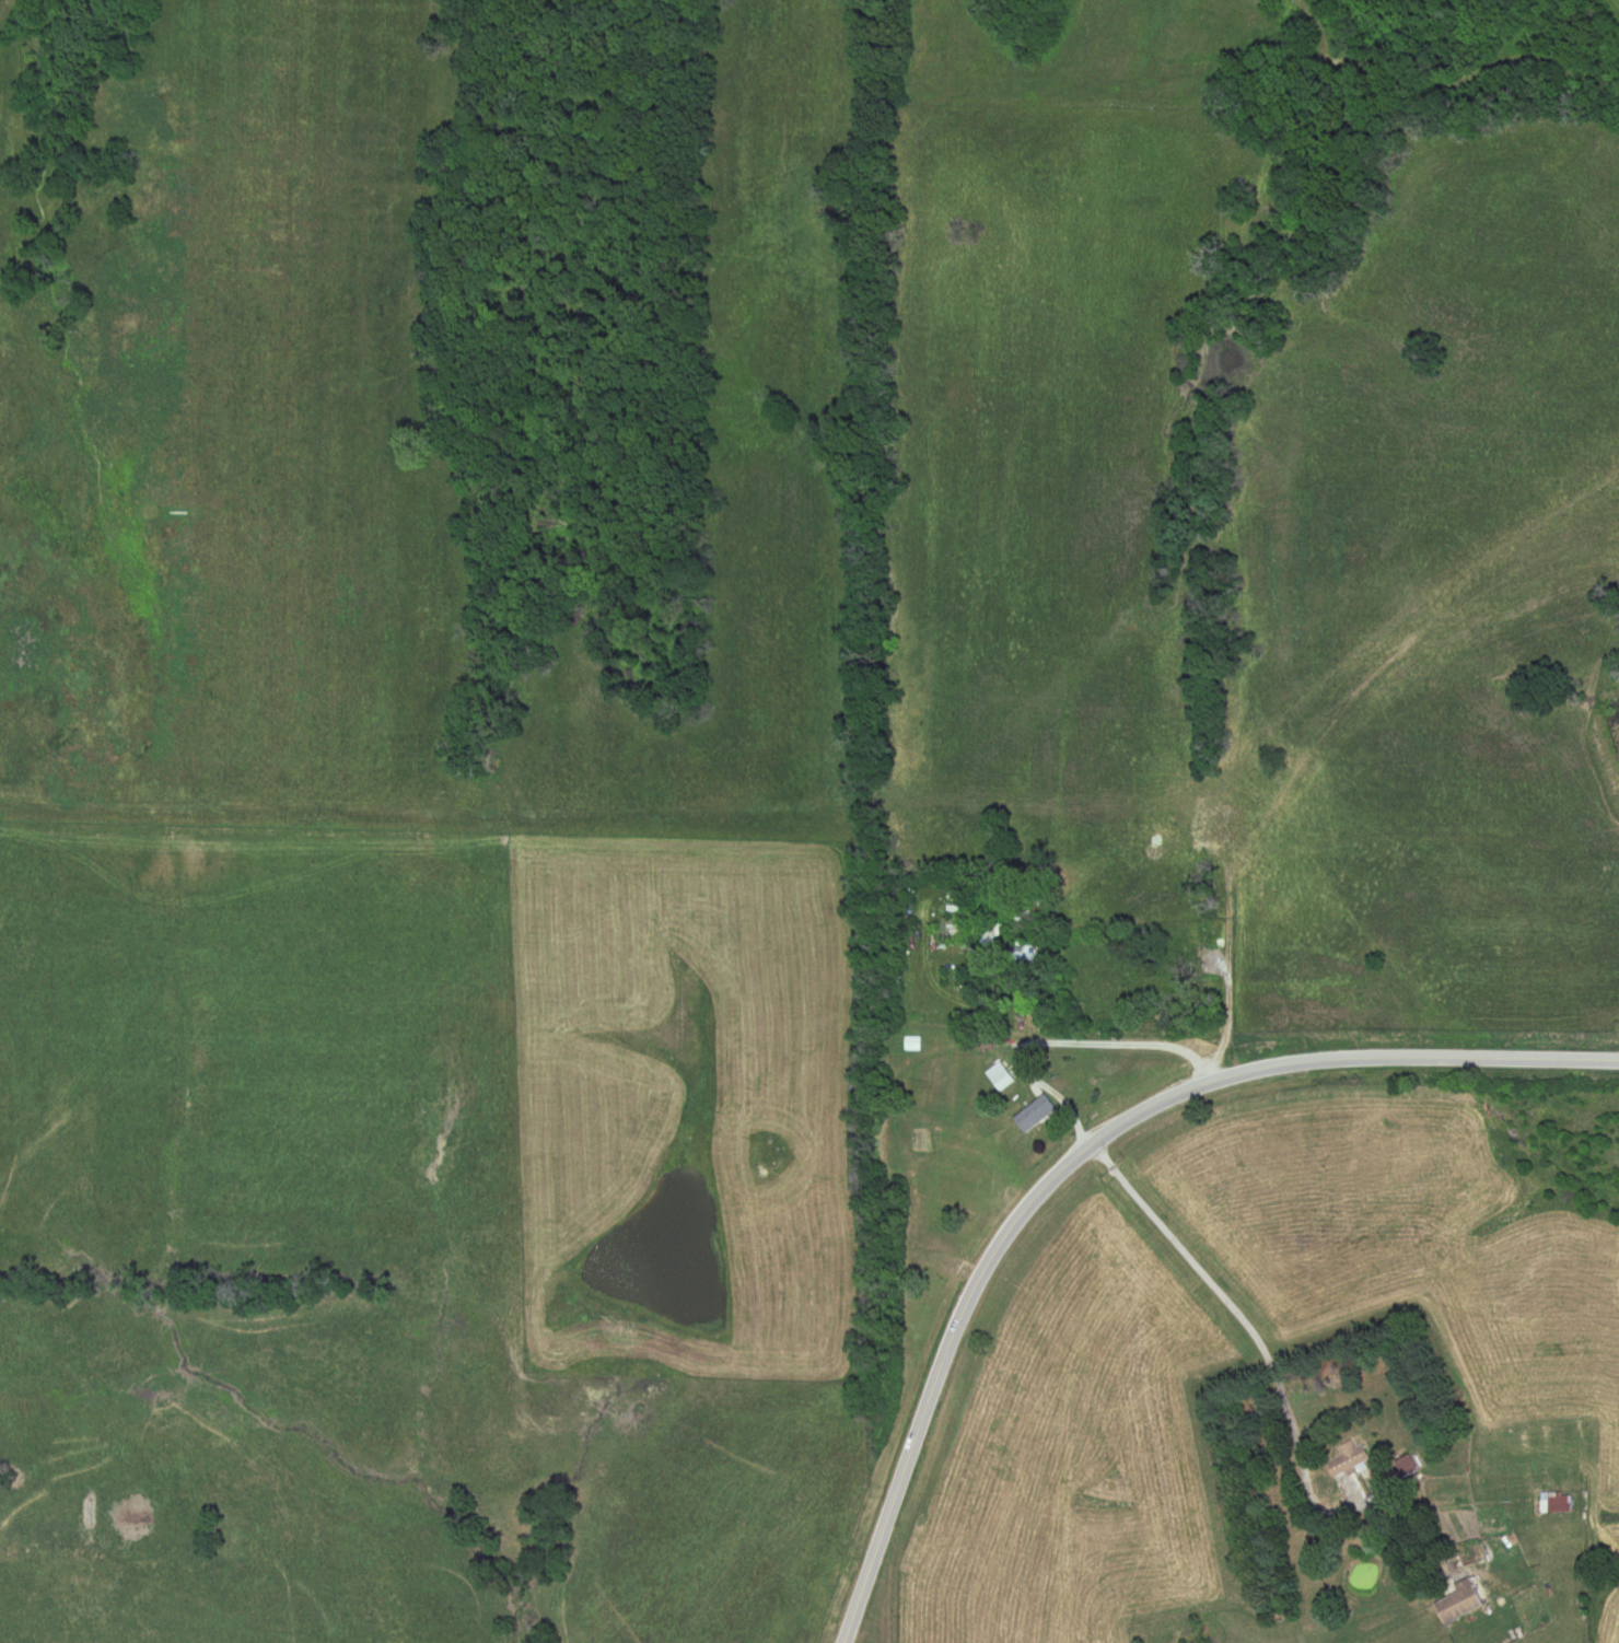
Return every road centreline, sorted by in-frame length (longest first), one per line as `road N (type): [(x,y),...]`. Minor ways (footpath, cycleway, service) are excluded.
road 1 (tertiary): [(843,1642),(979,1278),(1022,1211),(1099,1140),(1168,1099),(1281,1065),(1618,1062)]

